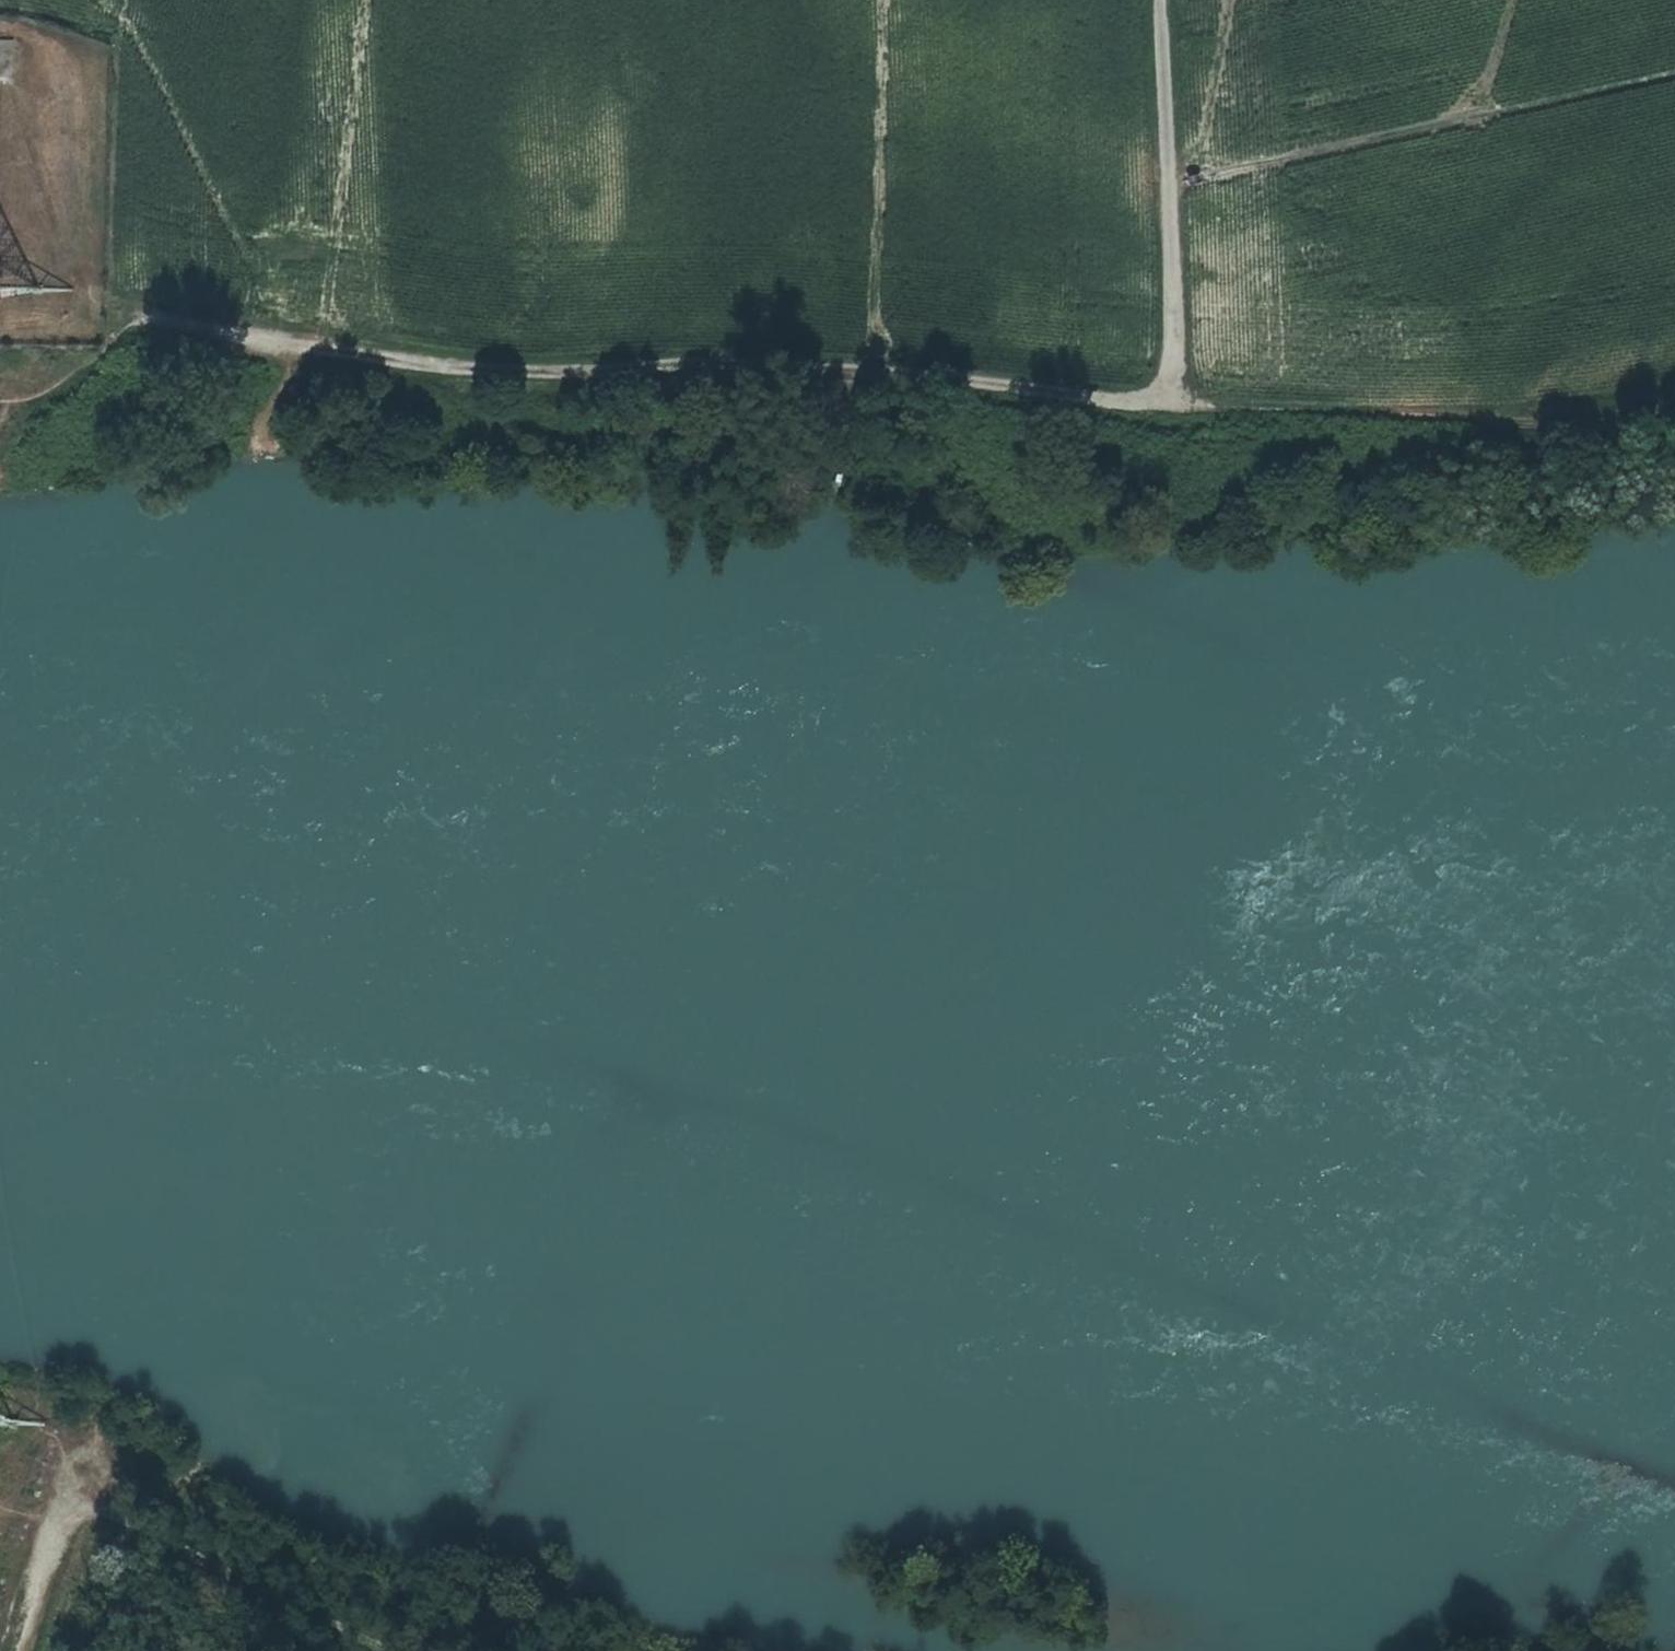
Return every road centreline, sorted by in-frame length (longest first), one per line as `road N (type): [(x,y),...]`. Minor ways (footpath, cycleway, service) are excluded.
road 1 (track): [(8,1650),(54,1532),(89,1511),(129,1522),(299,1613),(392,1650)]
road 2 (unclassified): [(1158,0),(1175,403)]

